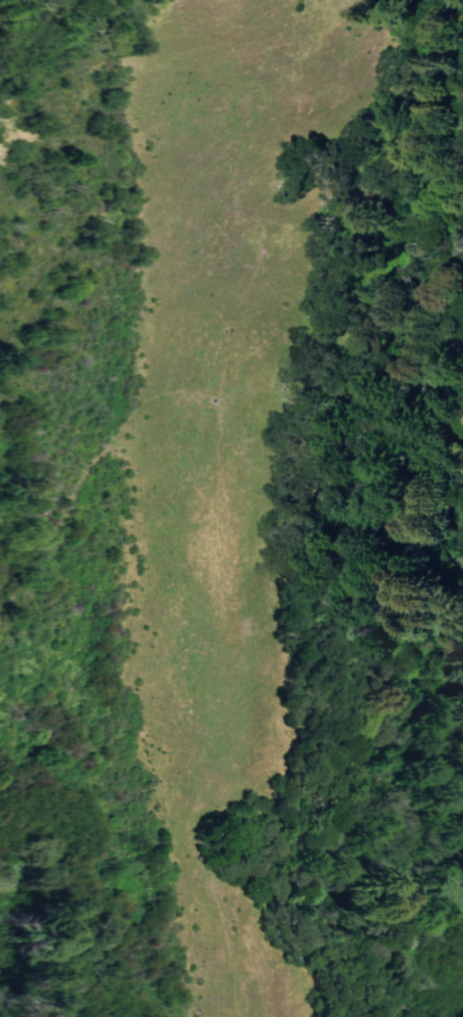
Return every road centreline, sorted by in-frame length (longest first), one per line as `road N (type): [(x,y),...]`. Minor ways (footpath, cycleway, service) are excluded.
road 1 (track): [(230,1016),(224,939),(198,814),(215,709),(215,409),(197,394),(142,399),(94,451),(0,612)]

